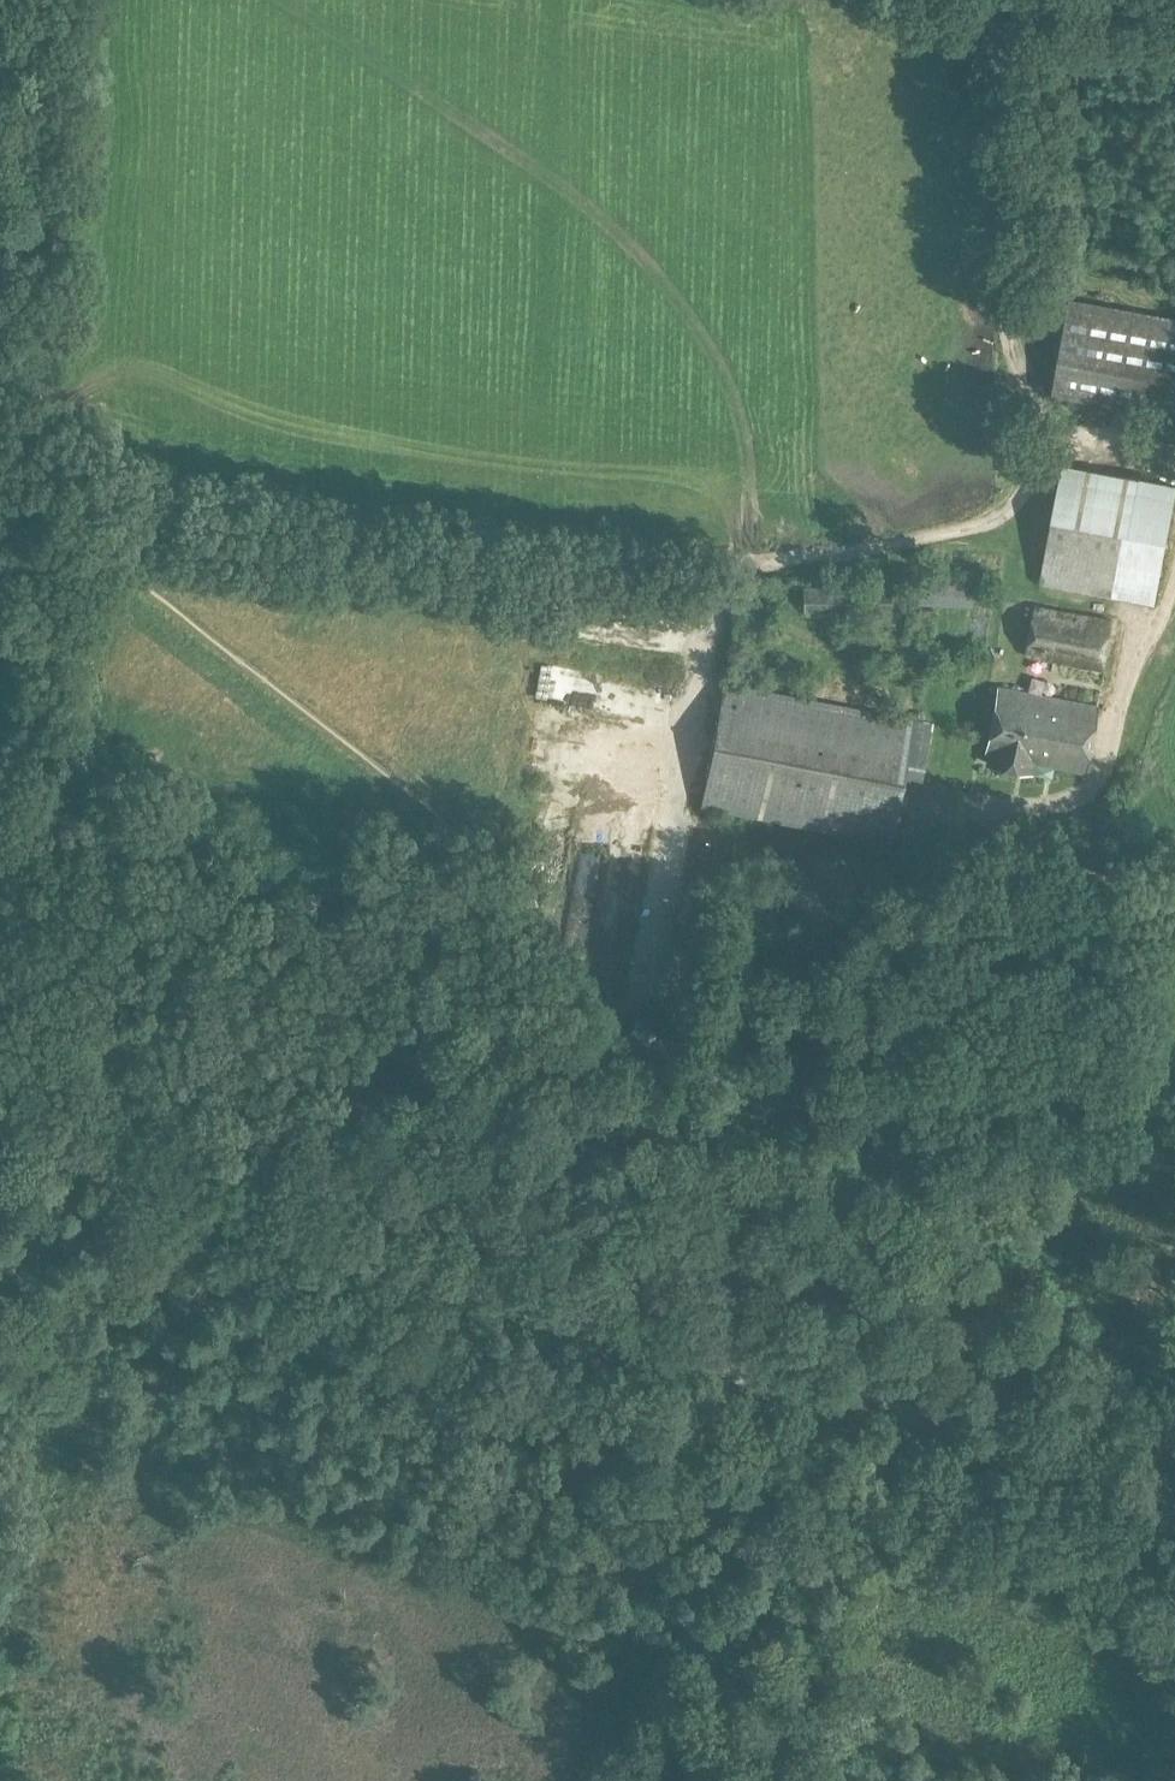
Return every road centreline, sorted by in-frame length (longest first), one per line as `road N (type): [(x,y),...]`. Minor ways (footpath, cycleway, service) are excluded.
road 1 (unclassified): [(1174,1494),(640,1345),(0,1130)]
road 2 (track): [(870,0),(972,34),(982,62),(991,312),(1018,373),(1080,435),(1149,444),(1174,461)]

